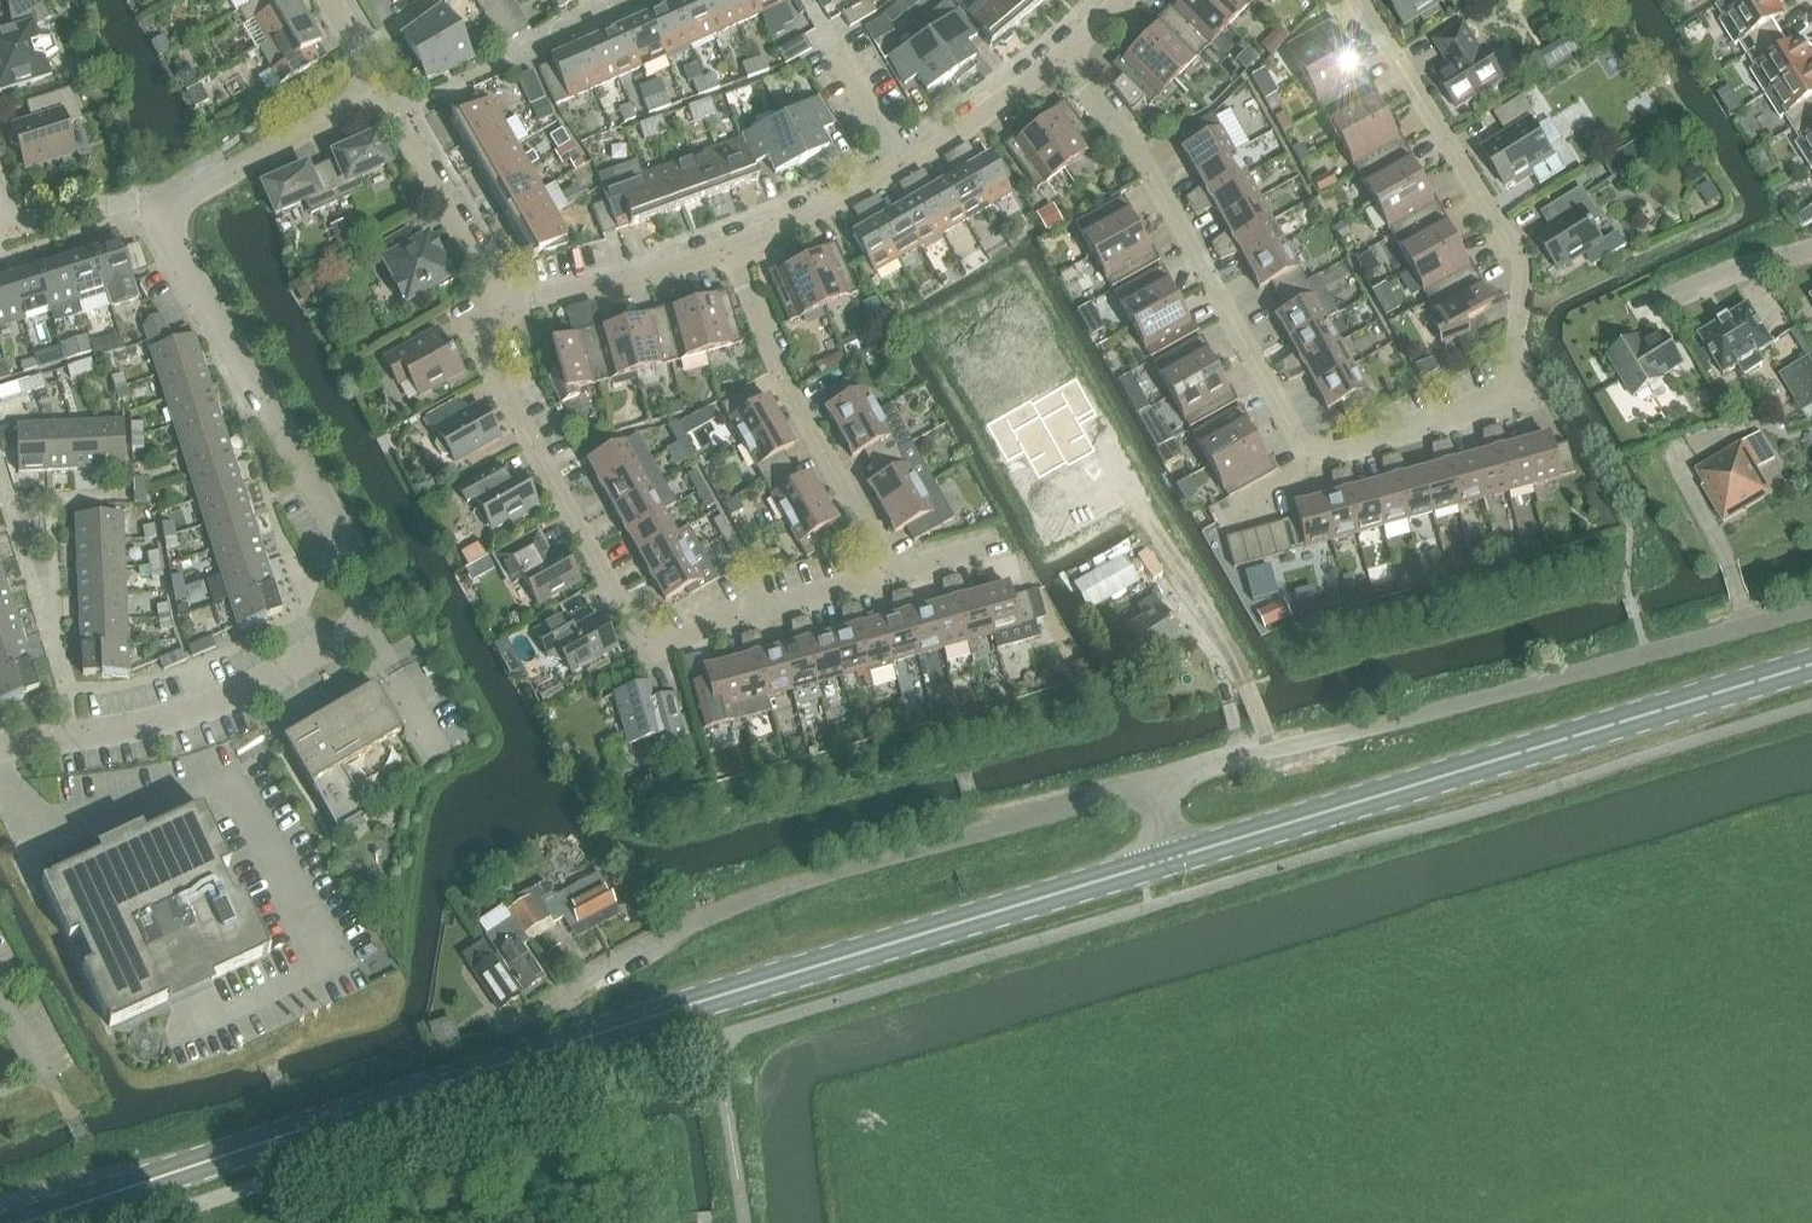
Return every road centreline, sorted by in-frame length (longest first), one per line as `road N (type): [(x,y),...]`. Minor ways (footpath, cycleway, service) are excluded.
road 1 (secondary): [(21,1222),(600,1032),(1176,857)]
road 2 (residential): [(167,212),(165,230),(230,350),(364,571),(365,602),(330,642),(239,691),(175,714),(0,747)]
road 3 (unclassified): [(499,1031),(652,942),(787,883),(1152,780)]
road 4 (unclassified): [(1152,780),(1811,611)]
road 5 (secondary): [(1176,857),(1811,665)]
road 6 (residential): [(892,570),(740,610),(669,642),(641,638),(474,342),(477,315),(502,300)]
road 7 (residential): [(1311,461),(1504,403),(1517,389),(1518,246),(1361,0)]
road 8 (residential): [(1311,461),(1145,163),(1064,58)]
road 9 (residential): [(728,251),(906,163),(1064,58)]
road 10 (residential): [(892,570),(773,363),(728,251)]
road 11 (residential): [(502,300),(372,91)]
road 12 (residential): [(167,212),(372,91)]
road 13 (residential): [(502,300),(535,301),(728,251)]
road 14 (residential): [(9,211),(37,218),(89,202),(167,212)]
road 15 (residential): [(1811,249),(1662,299)]

